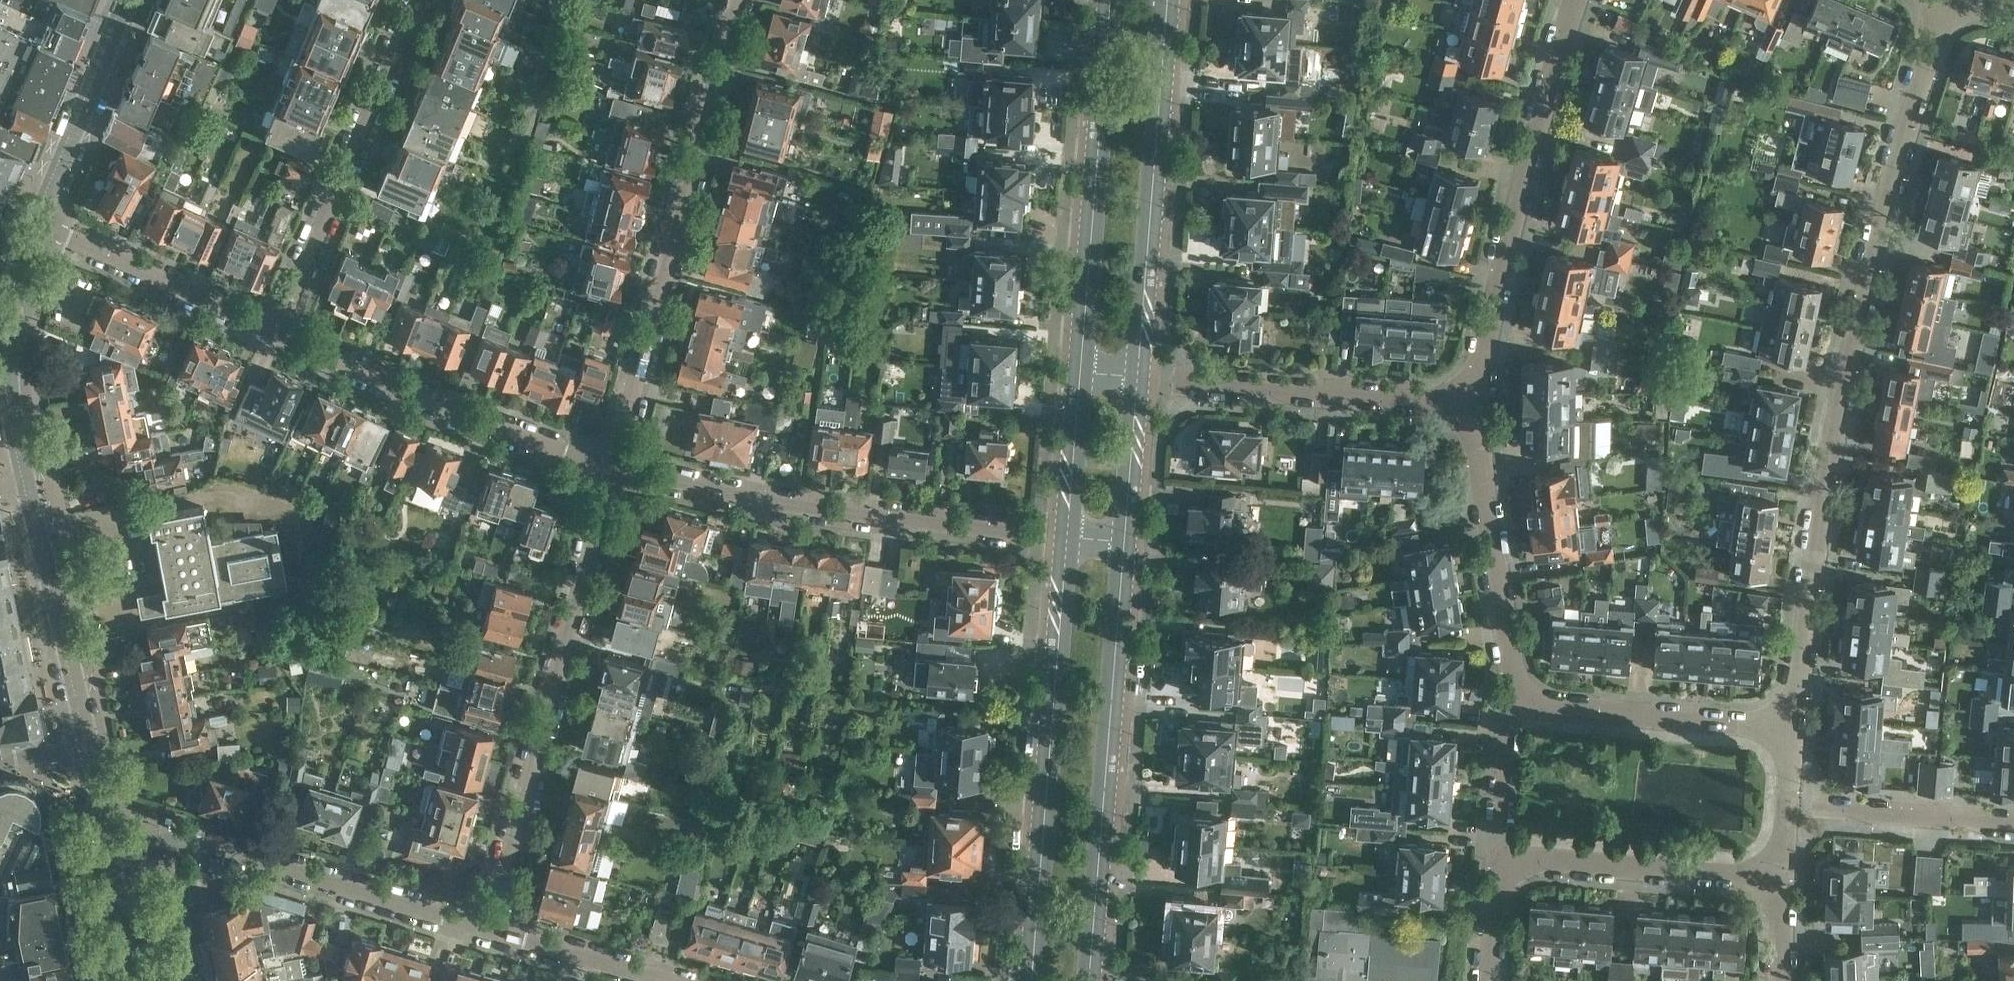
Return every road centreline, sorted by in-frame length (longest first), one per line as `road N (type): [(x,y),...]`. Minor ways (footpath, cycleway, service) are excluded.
road 1 (residential): [(1793,724),(1845,363),(1942,0)]
road 2 (residential): [(489,929),(613,464)]
road 3 (residential): [(613,464),(737,0)]
road 4 (residential): [(1067,538),(763,499),(613,464)]
road 5 (primary): [(1067,538),(1033,980)]
road 6 (primary): [(1088,980),(1124,545)]
road 7 (residential): [(1476,410),(1519,212),(1582,0)]
road 8 (residential): [(489,929),(202,844),(153,841),(108,852)]
road 9 (primary): [(1138,374),(1168,0)]
road 10 (primary): [(1110,0),(1080,373)]
road 11 (residential): [(613,464),(450,412),(275,330)]
road 12 (residential): [(275,330),(418,0)]
road 13 (residential): [(1476,410),(1138,374)]
road 14 (residential): [(1528,698),(1515,675),(1476,410)]
road 15 (residential): [(1500,878),(1518,864),(1535,863),(1786,879)]
road 16 (tertiary): [(87,746),(25,482)]
road 17 (residential): [(1793,724),(1552,708),(1528,698)]
road 18 (tertiary): [(25,482),(9,375),(12,300),(36,226)]
road 19 (residential): [(275,330),(36,226)]
road 20 (tertiary): [(36,226),(127,0)]
road 21 (residential): [(668,980),(489,929)]
road 22 (residential): [(1500,878),(1509,734),(1528,698)]
road 23 (residential): [(2013,820),(1834,806)]
road 24 (primary): [(1124,545),(1138,374)]
road 25 (primary): [(1080,373),(1067,538)]
road 26 (tertiary): [(134,980),(108,852)]

